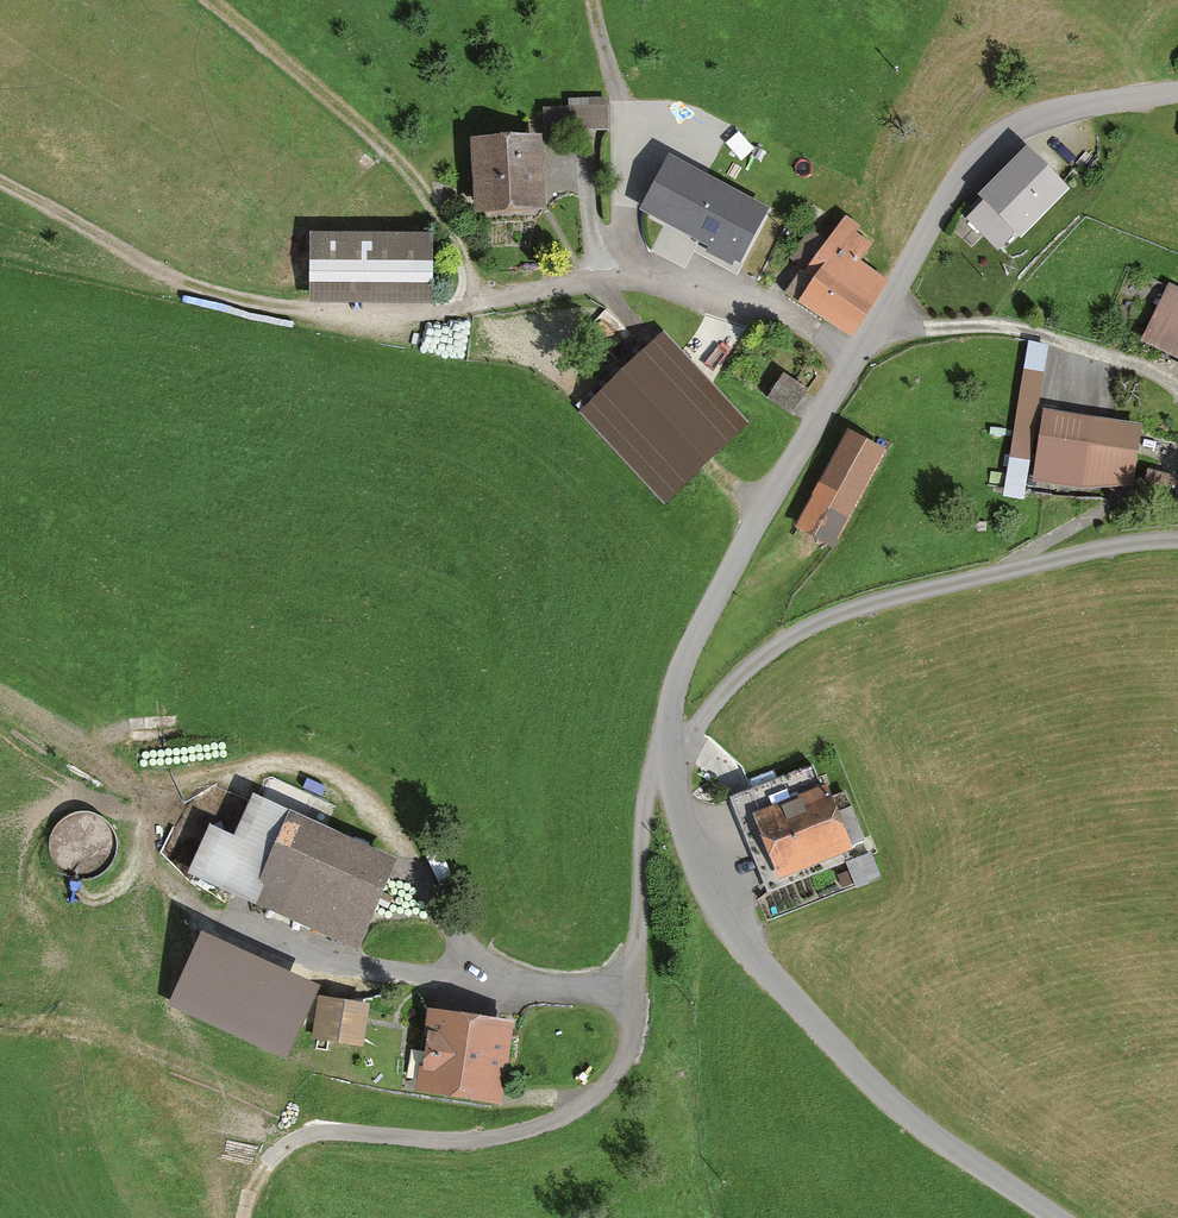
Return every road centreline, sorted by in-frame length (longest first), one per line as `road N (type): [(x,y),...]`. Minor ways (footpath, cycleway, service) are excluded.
road 1 (residential): [(1048,1217),(941,1142),(834,1050),(750,956),(713,900),(683,821),(674,701),(706,614),(978,151),(1047,113),(1177,94)]
road 2 (track): [(244,1217),(268,1161),(309,1135),(494,1139),(555,1120),(601,1091),(624,1060),(633,1021),(645,804),(674,756)]
road 3 (track): [(0,187),(204,291),(307,315),(427,316),(482,301)]
road 4 (track): [(211,0),(372,133),(433,207),(482,301)]
road 5 (track): [(0,1018),(121,1029),(280,1095),(332,1131)]

